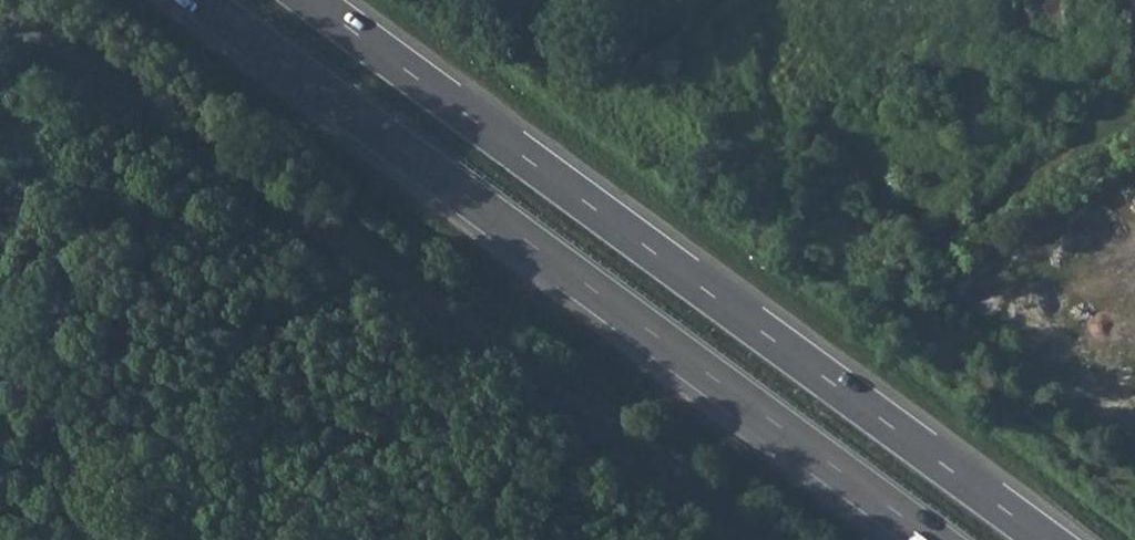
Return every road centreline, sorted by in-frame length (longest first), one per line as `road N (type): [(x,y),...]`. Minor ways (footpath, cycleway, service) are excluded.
road 1 (unclassified): [(0,12),(763,539)]
road 2 (trunk): [(1045,539),(310,0)]
road 3 (trunk): [(199,0),(934,539)]

